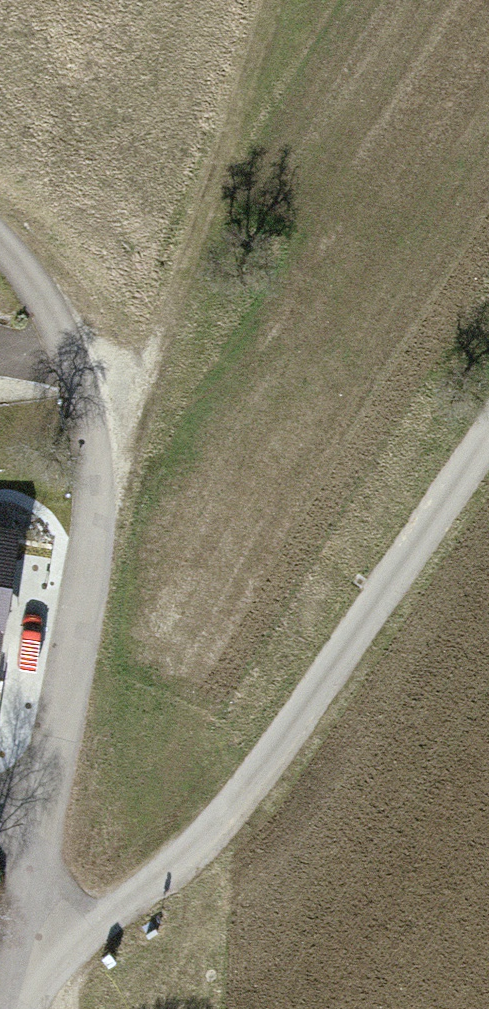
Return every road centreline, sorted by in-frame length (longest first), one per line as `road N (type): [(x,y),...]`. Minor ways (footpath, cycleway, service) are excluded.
road 1 (residential): [(488,437),(228,819),(118,908),(20,957)]
road 2 (residential): [(46,819),(93,506),(90,414),(49,304),(0,250)]
road 3 (track): [(266,0),(145,373),(90,414)]
road 4 (residential): [(20,957),(46,819)]

